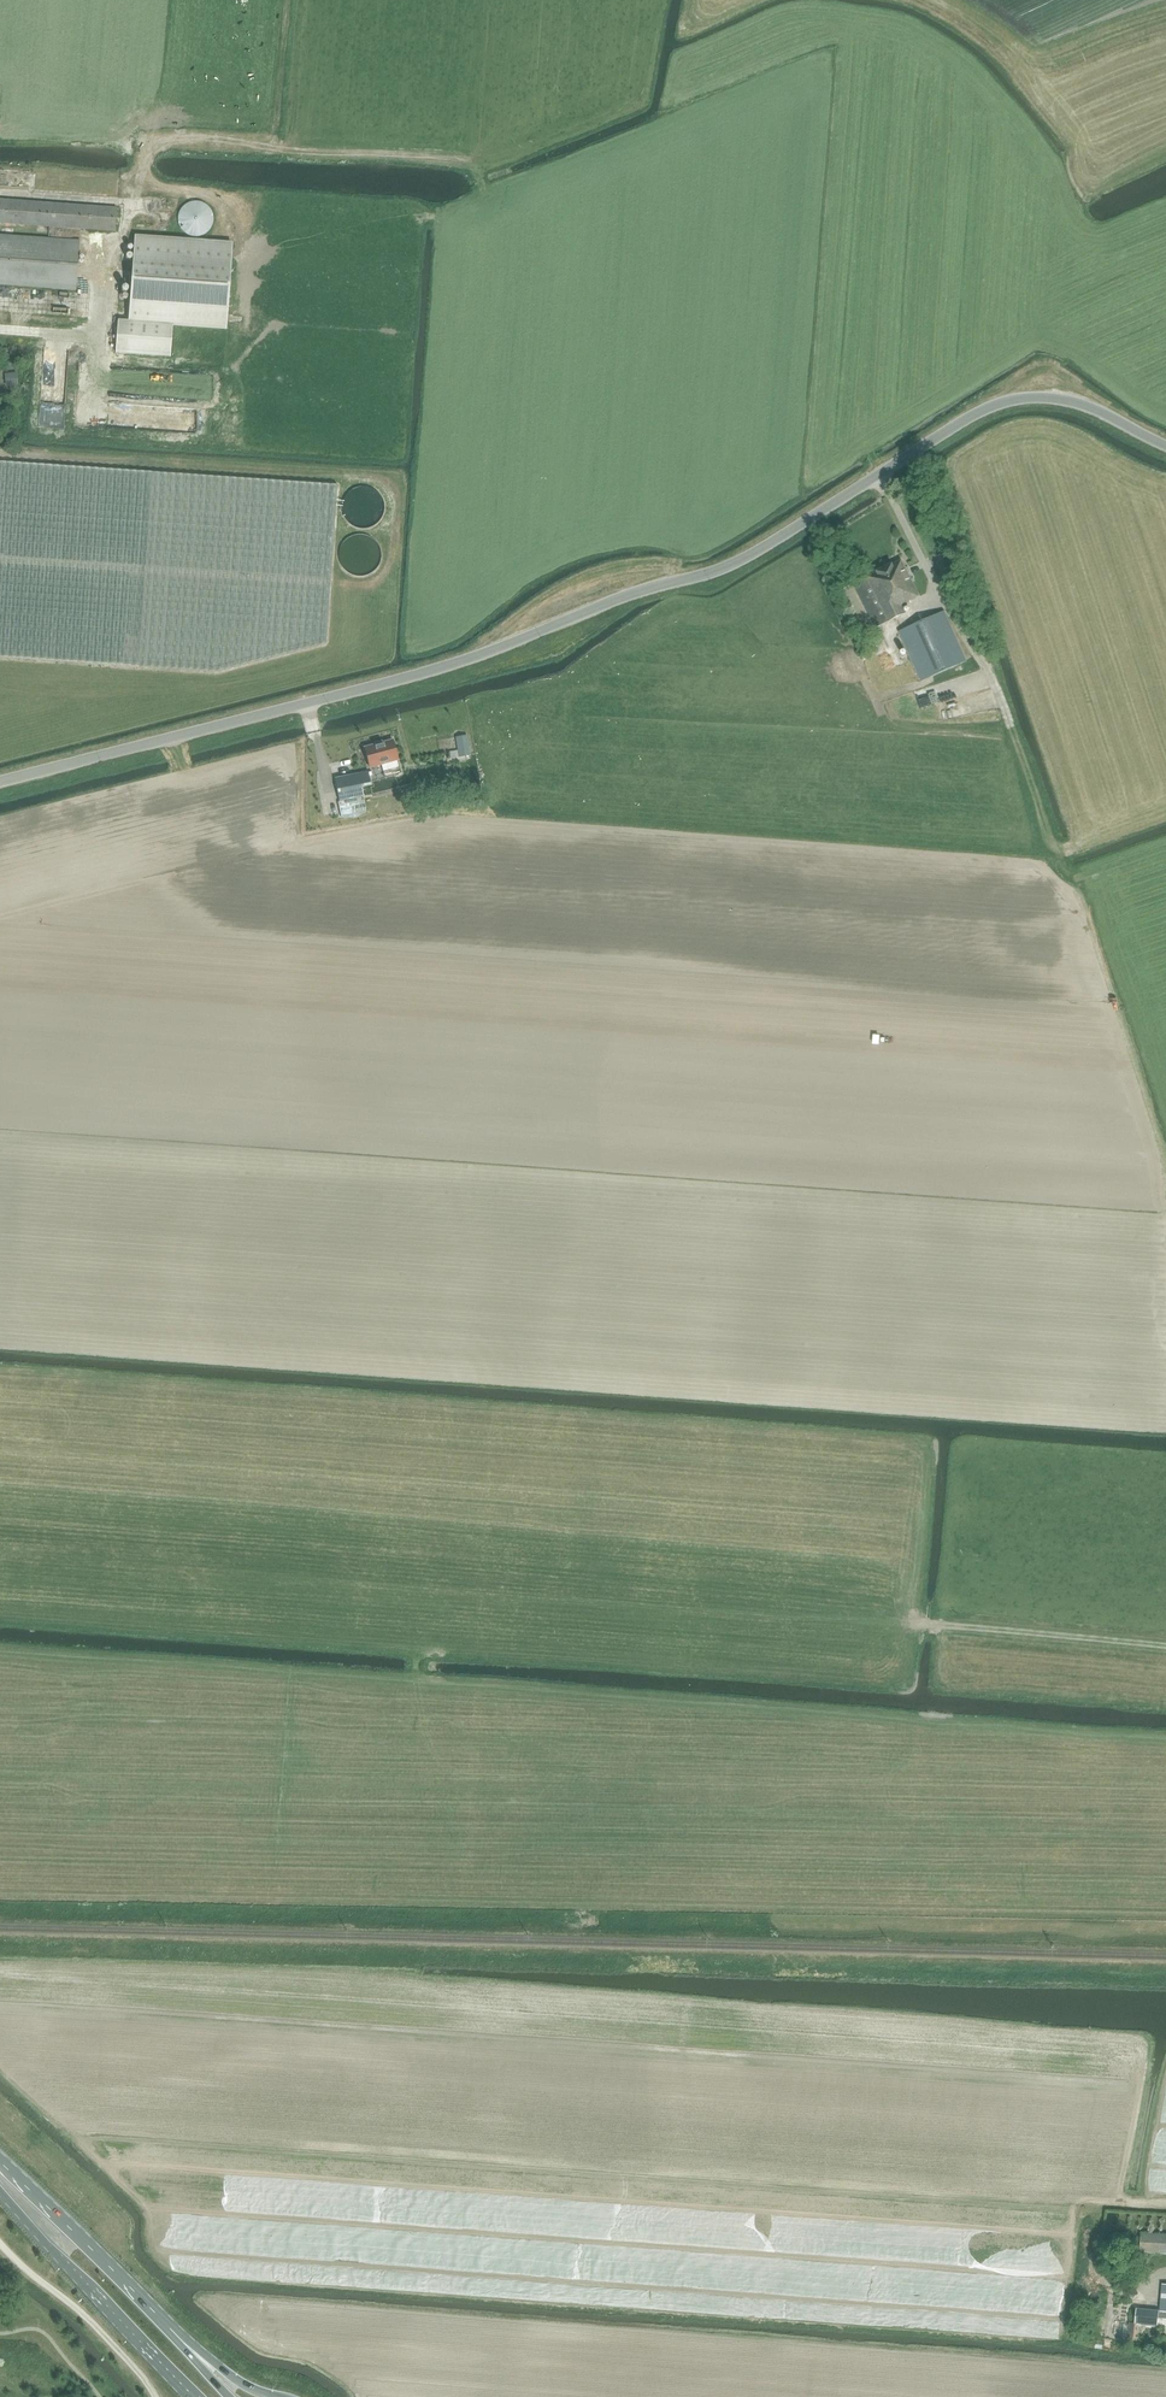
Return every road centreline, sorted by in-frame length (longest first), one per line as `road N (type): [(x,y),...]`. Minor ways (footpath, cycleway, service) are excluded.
road 1 (unclassified): [(1165,446),(1070,400),(1001,402),(724,568),(450,667),(0,781)]
road 2 (primary): [(0,2194),(190,2392)]
road 3 (primary): [(182,2341),(0,2160)]
road 4 (track): [(1165,1648),(915,1622)]

